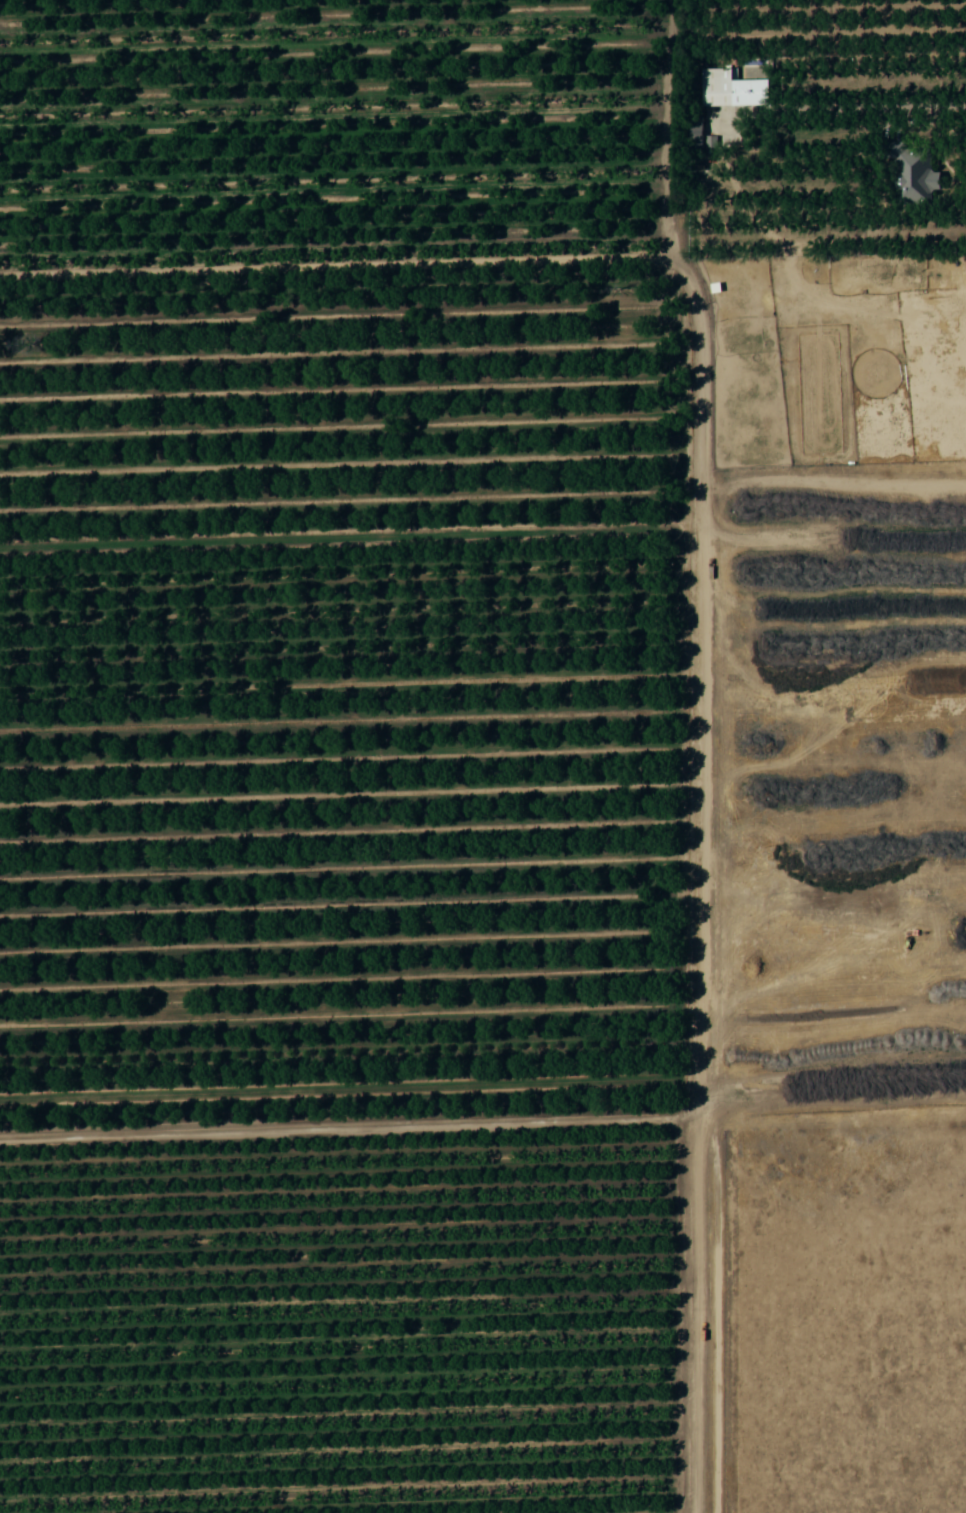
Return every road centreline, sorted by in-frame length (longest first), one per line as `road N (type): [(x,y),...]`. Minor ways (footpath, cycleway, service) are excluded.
road 1 (track): [(669,0),(664,214),(700,324),(703,708),(689,1512)]

